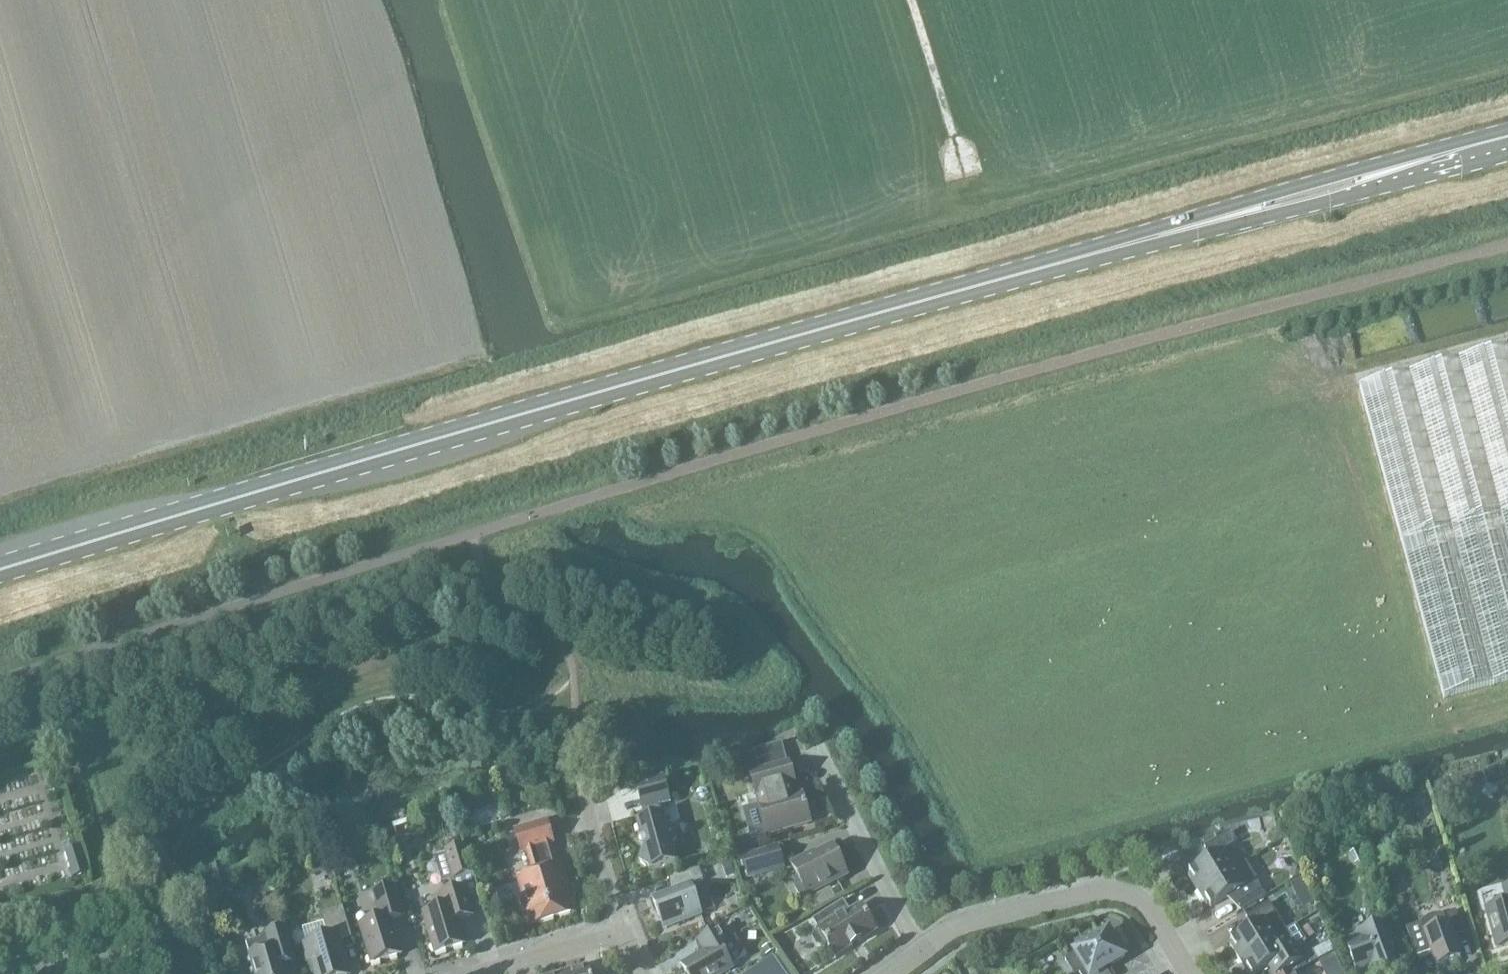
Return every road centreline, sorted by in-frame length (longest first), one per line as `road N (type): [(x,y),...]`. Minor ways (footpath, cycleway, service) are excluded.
road 1 (secondary): [(1507,143),(738,352),(0,571)]
road 2 (residential): [(1189,973),(1150,908),(1123,890),(976,917),(922,951)]
road 3 (residential): [(922,951),(815,749)]
road 4 (residential): [(620,940),(479,973)]
road 5 (residential): [(620,940),(586,810)]

